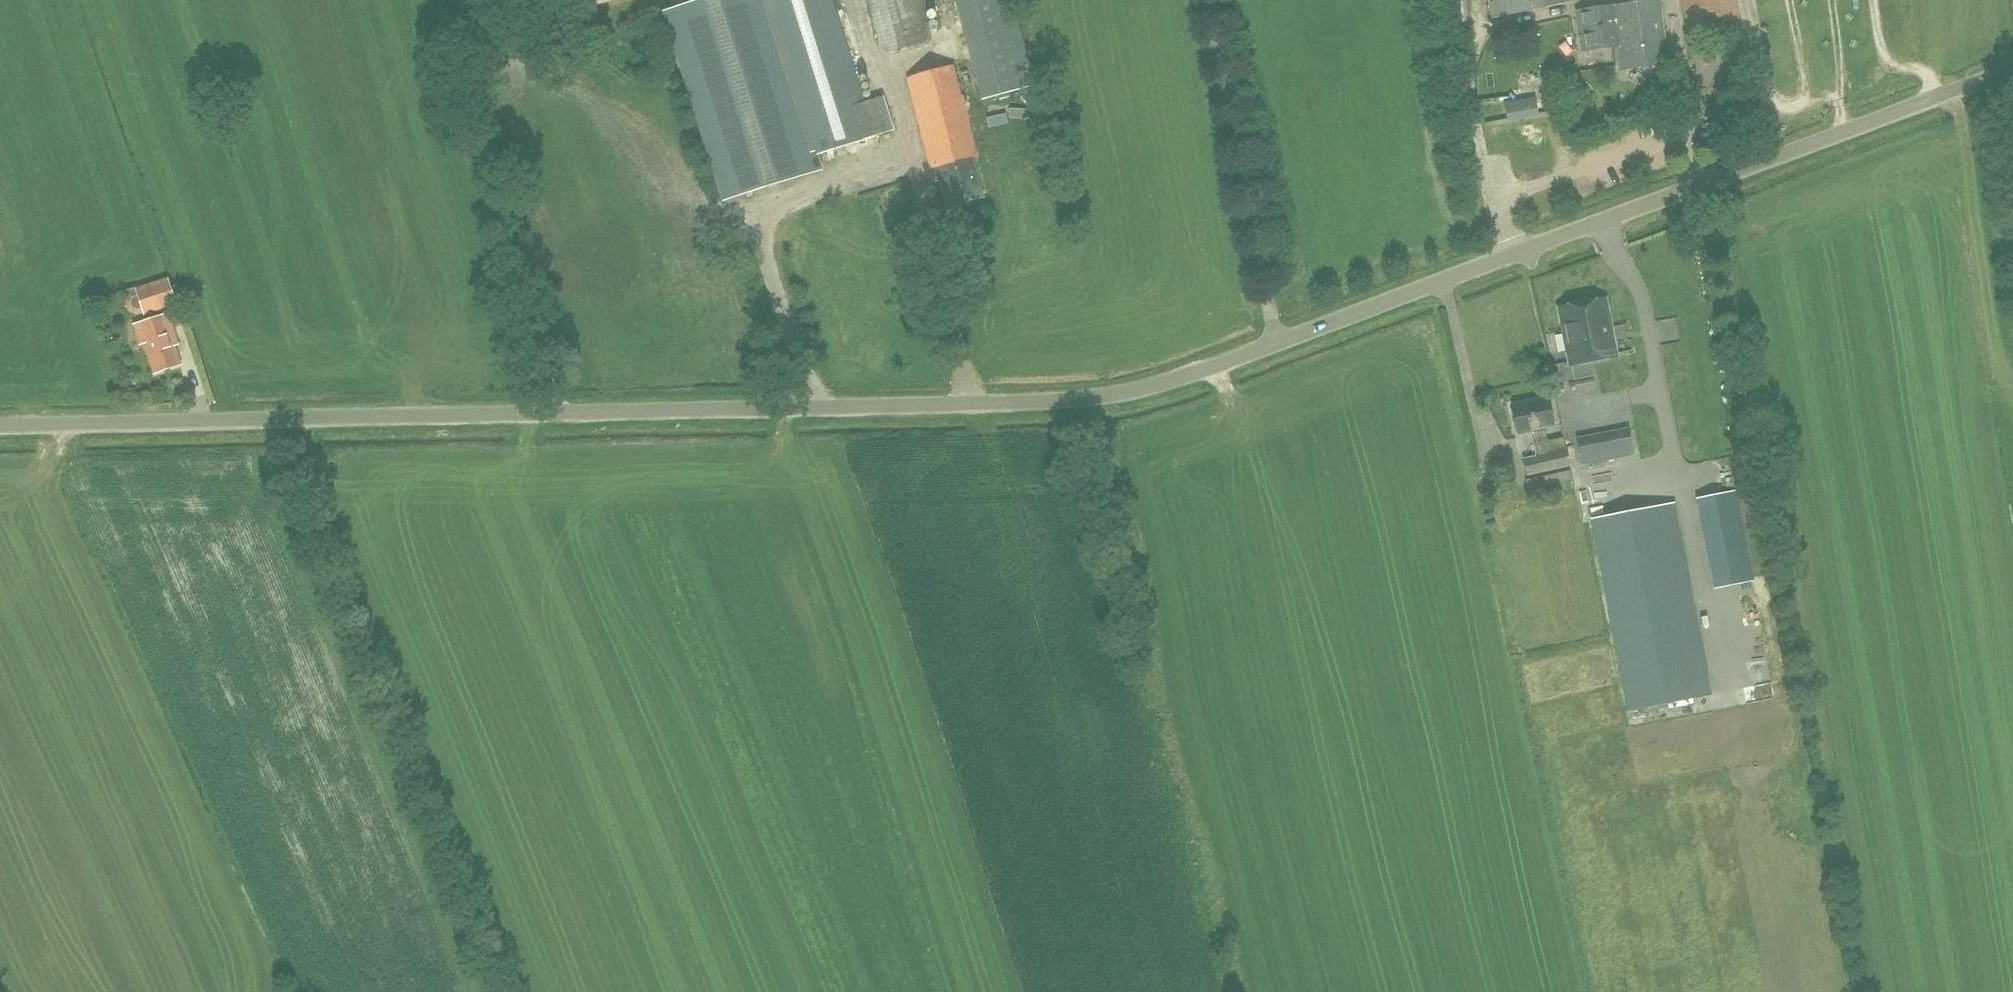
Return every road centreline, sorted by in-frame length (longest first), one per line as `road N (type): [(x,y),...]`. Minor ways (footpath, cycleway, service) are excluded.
road 1 (unclassified): [(0,427),(1120,396),(1276,347),(2012,71)]

